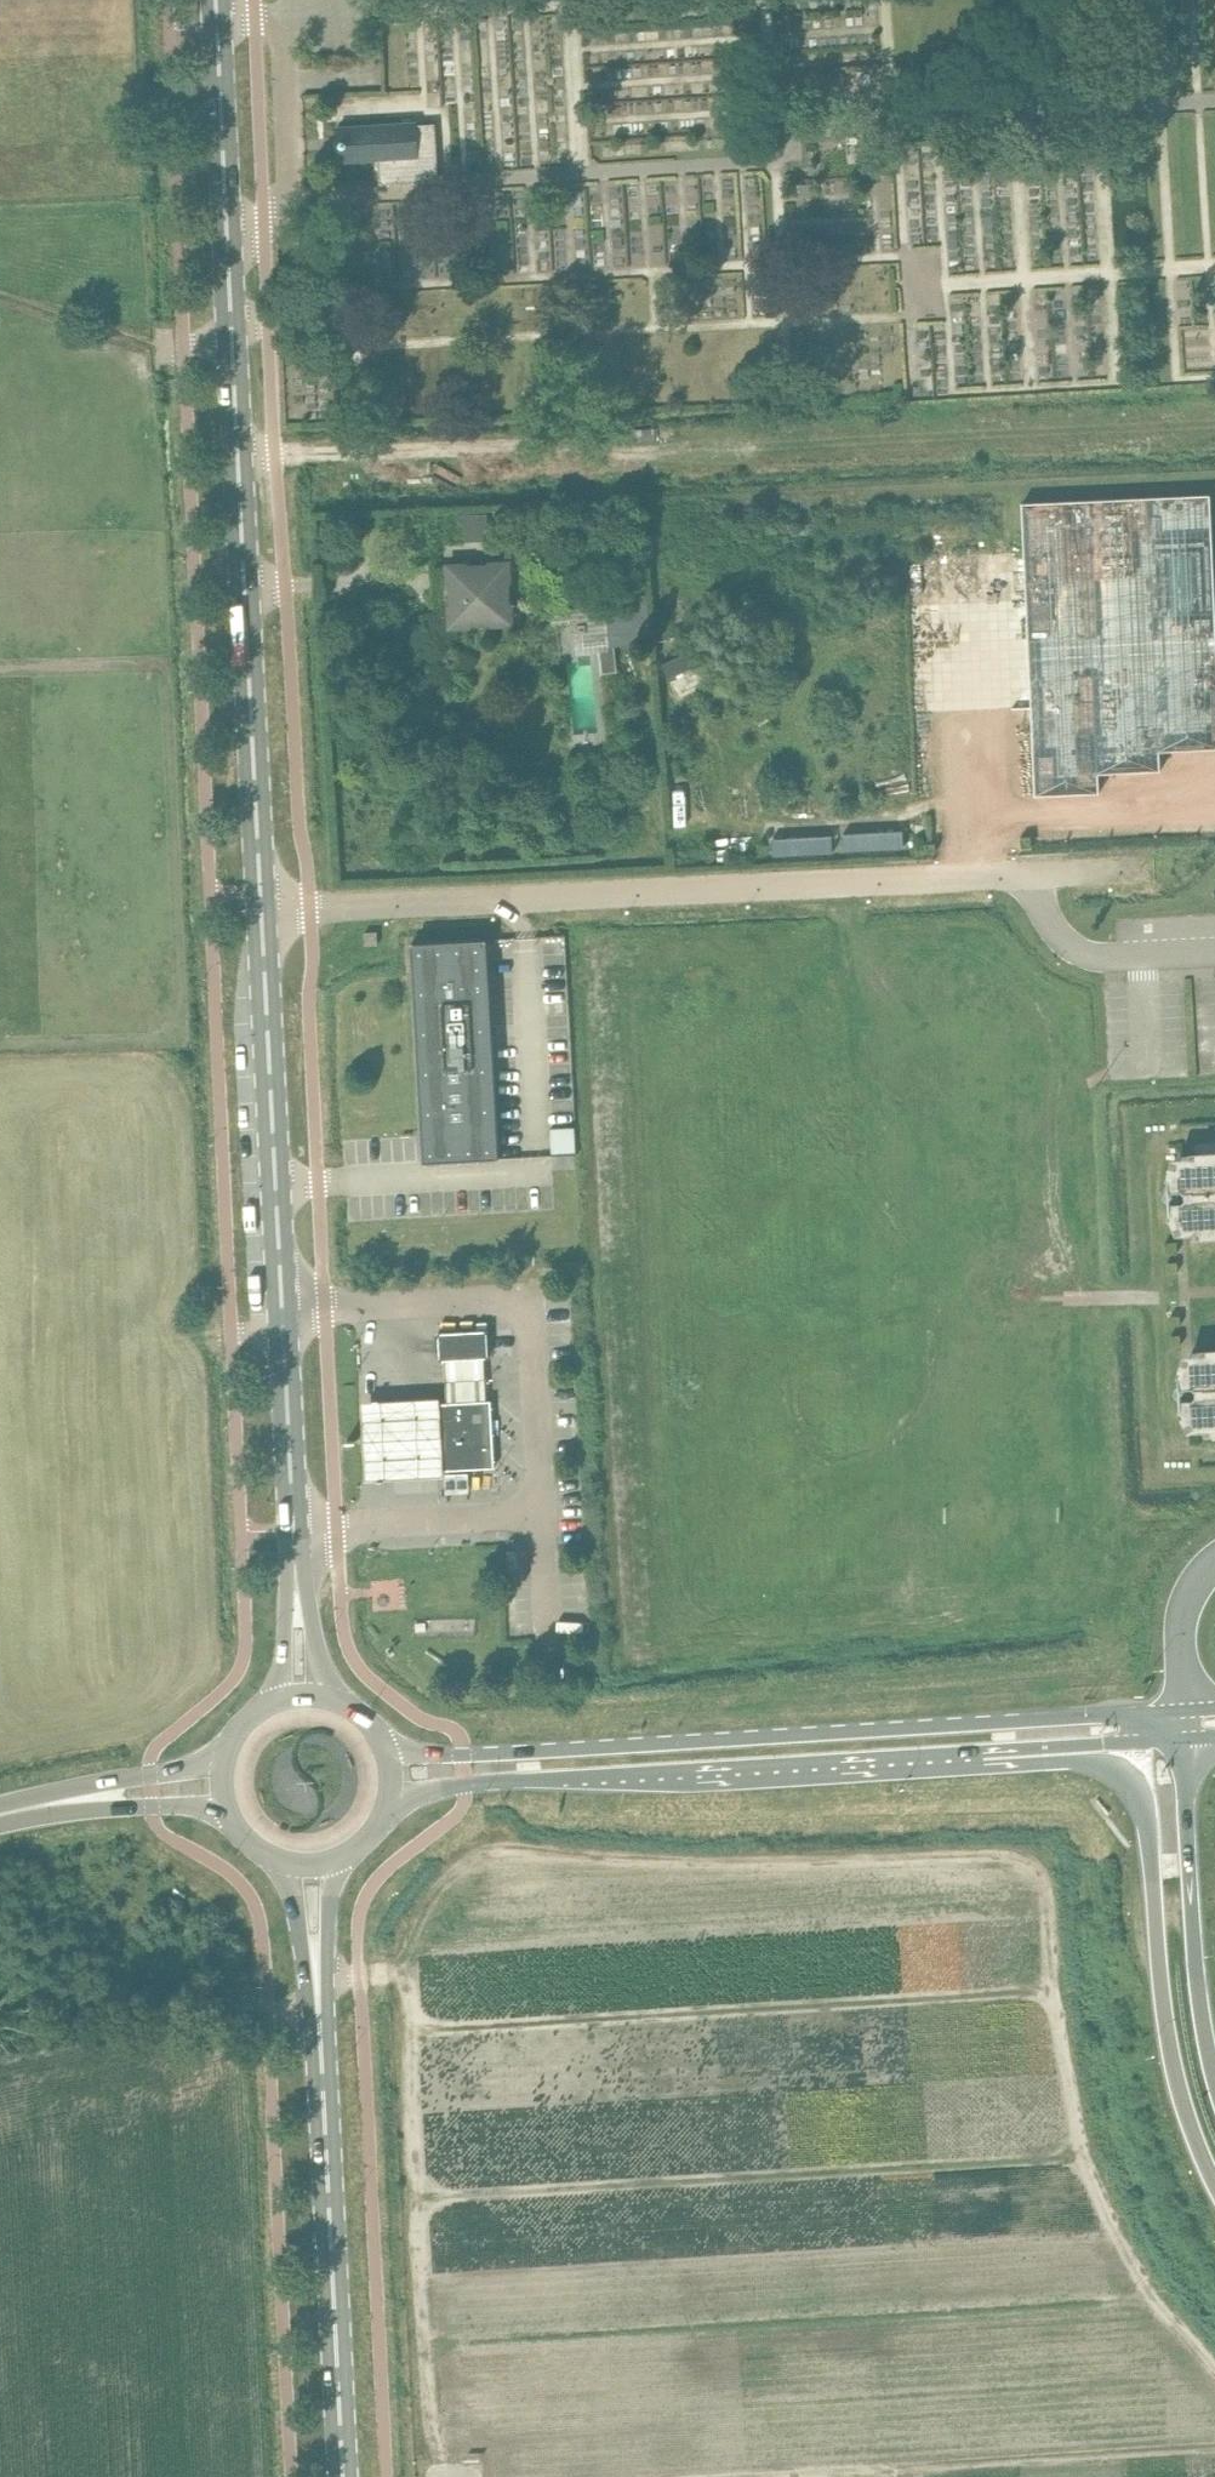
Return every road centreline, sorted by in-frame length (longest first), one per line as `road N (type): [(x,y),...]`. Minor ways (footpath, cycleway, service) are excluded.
road 1 (tertiary): [(297,1587),(216,0)]
road 2 (secondary): [(1214,1707),(387,1754)]
road 3 (secondary): [(389,1795),(1076,1744)]
road 4 (tertiary): [(342,2476),(317,1975)]
road 5 (trunk): [(1076,1744),(1129,1775),(1147,1814),(1168,2042),(1214,2185)]
road 6 (trunk): [(1214,2075),(1189,1901),(1186,1738)]
road 7 (secondary): [(224,1760),(149,1771),(87,1800)]
road 8 (secondary): [(87,1800),(225,1804)]

